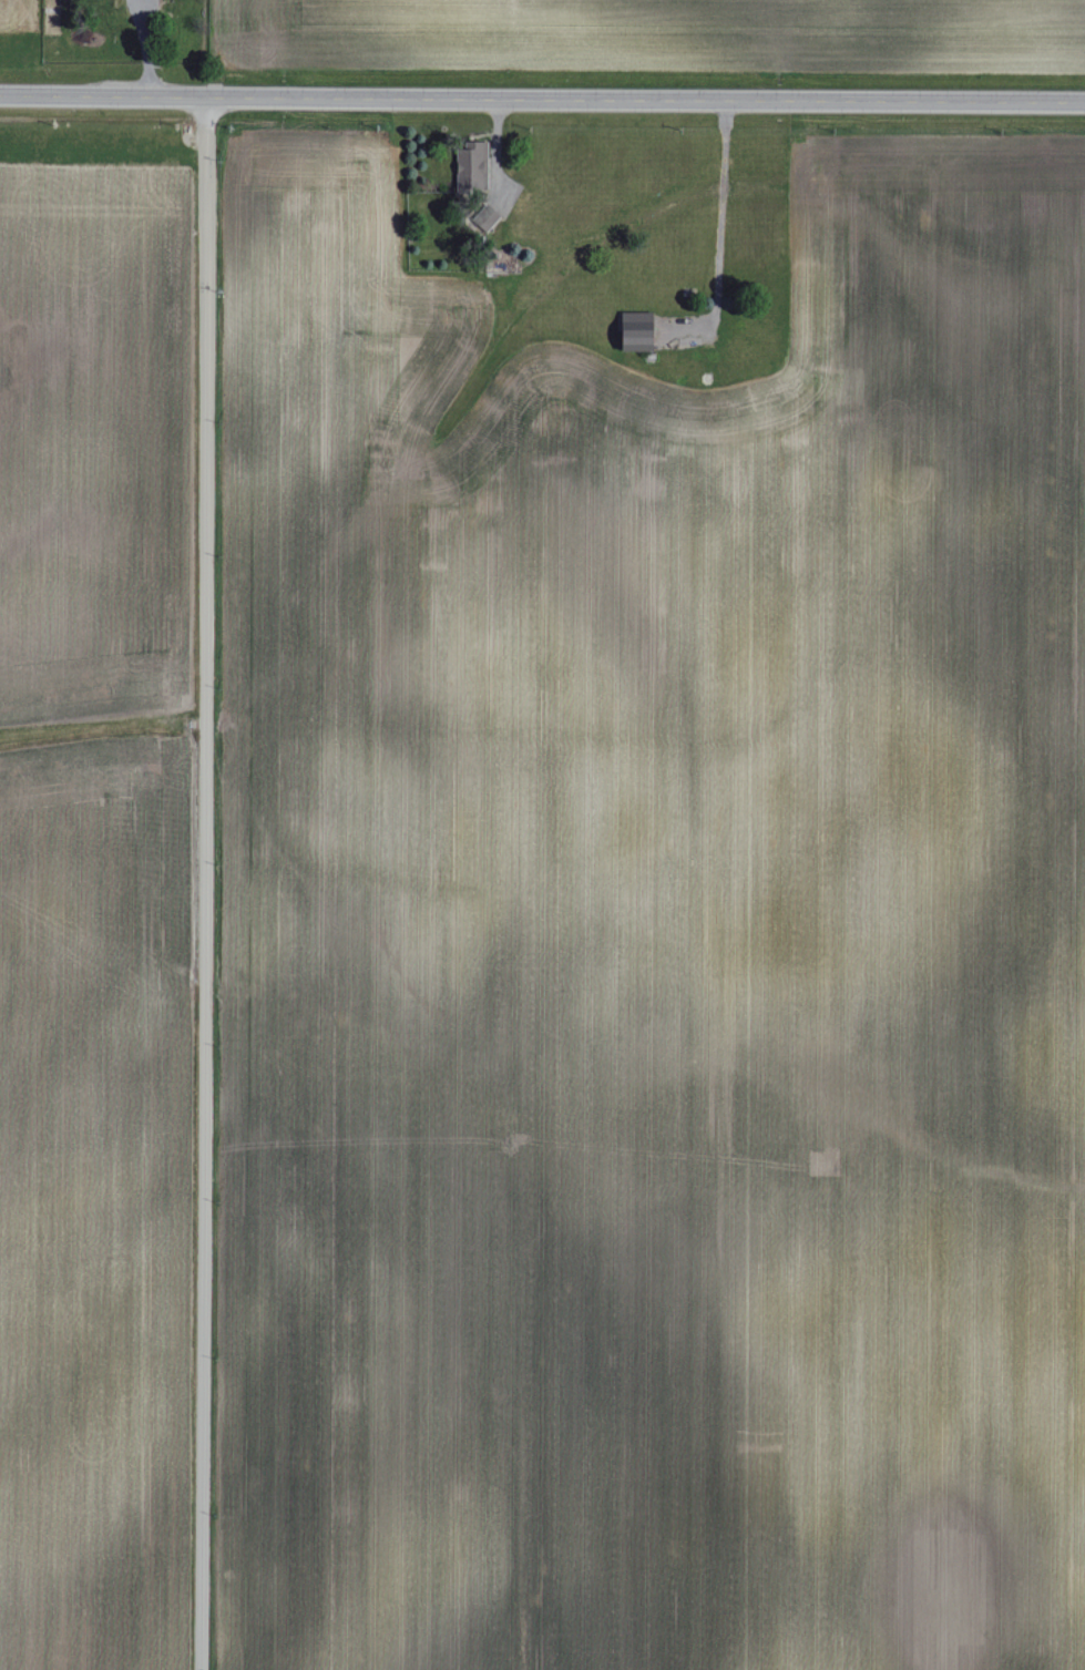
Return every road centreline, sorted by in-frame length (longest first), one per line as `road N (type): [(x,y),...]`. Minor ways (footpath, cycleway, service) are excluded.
road 1 (residential): [(200,1669),(205,98)]
road 2 (primary): [(1084,105),(0,96)]

